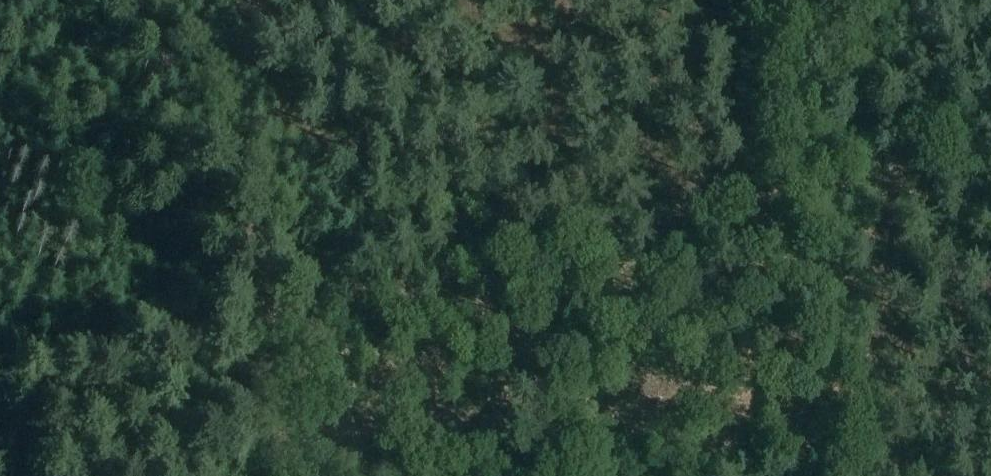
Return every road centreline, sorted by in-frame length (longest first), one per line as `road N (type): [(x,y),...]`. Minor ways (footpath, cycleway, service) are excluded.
road 1 (track): [(136,0),(301,309),(804,197)]
road 2 (track): [(364,475),(301,309),(0,378)]
road 3 (track): [(804,197),(990,155)]

